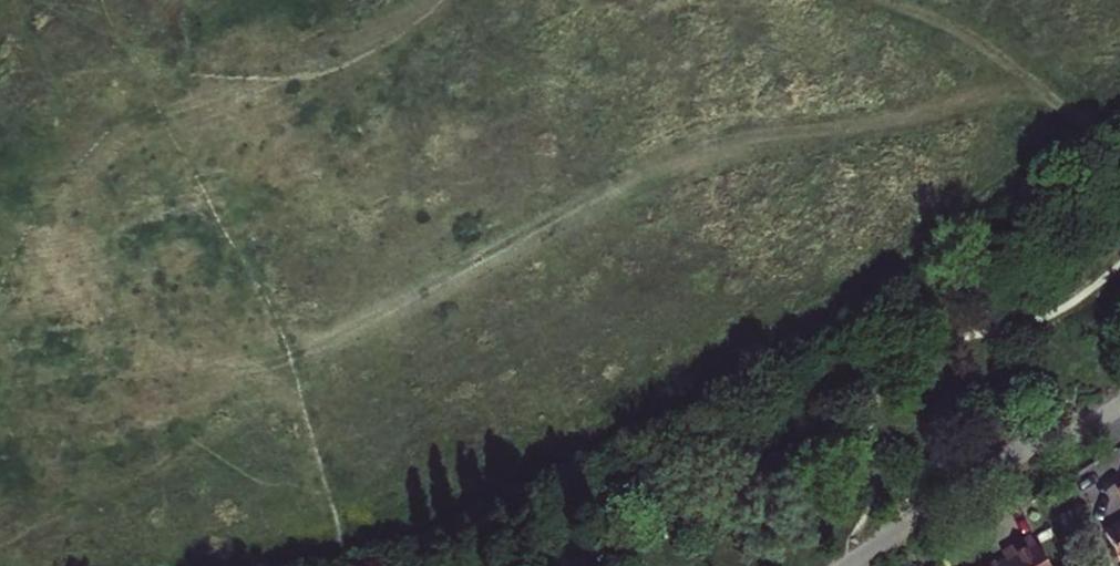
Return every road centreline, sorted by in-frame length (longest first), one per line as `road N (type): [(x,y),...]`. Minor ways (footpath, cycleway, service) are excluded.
road 1 (residential): [(845,565),(1119,395)]

